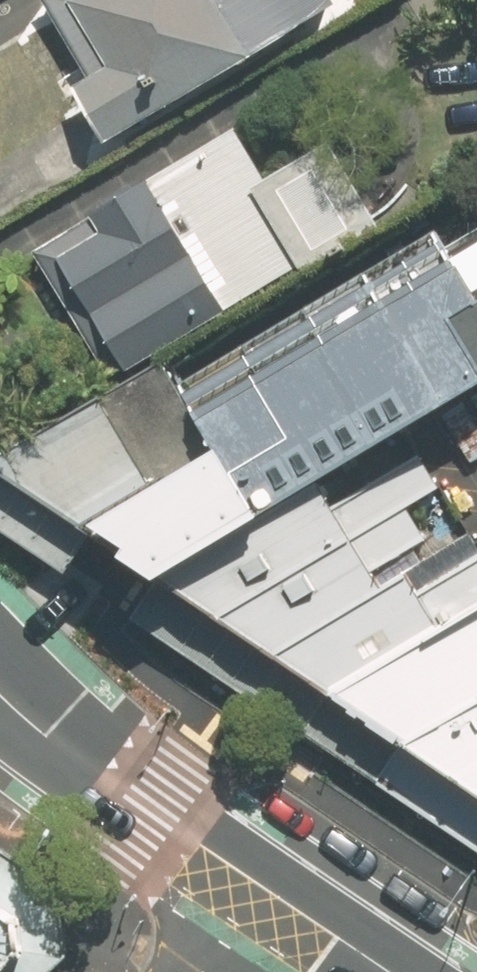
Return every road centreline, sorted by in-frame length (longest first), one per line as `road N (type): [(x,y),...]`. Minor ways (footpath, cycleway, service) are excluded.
road 1 (secondary): [(0,685),(283,883)]
road 2 (secondary): [(283,883),(423,971)]
road 3 (residential): [(201,971),(283,883)]

